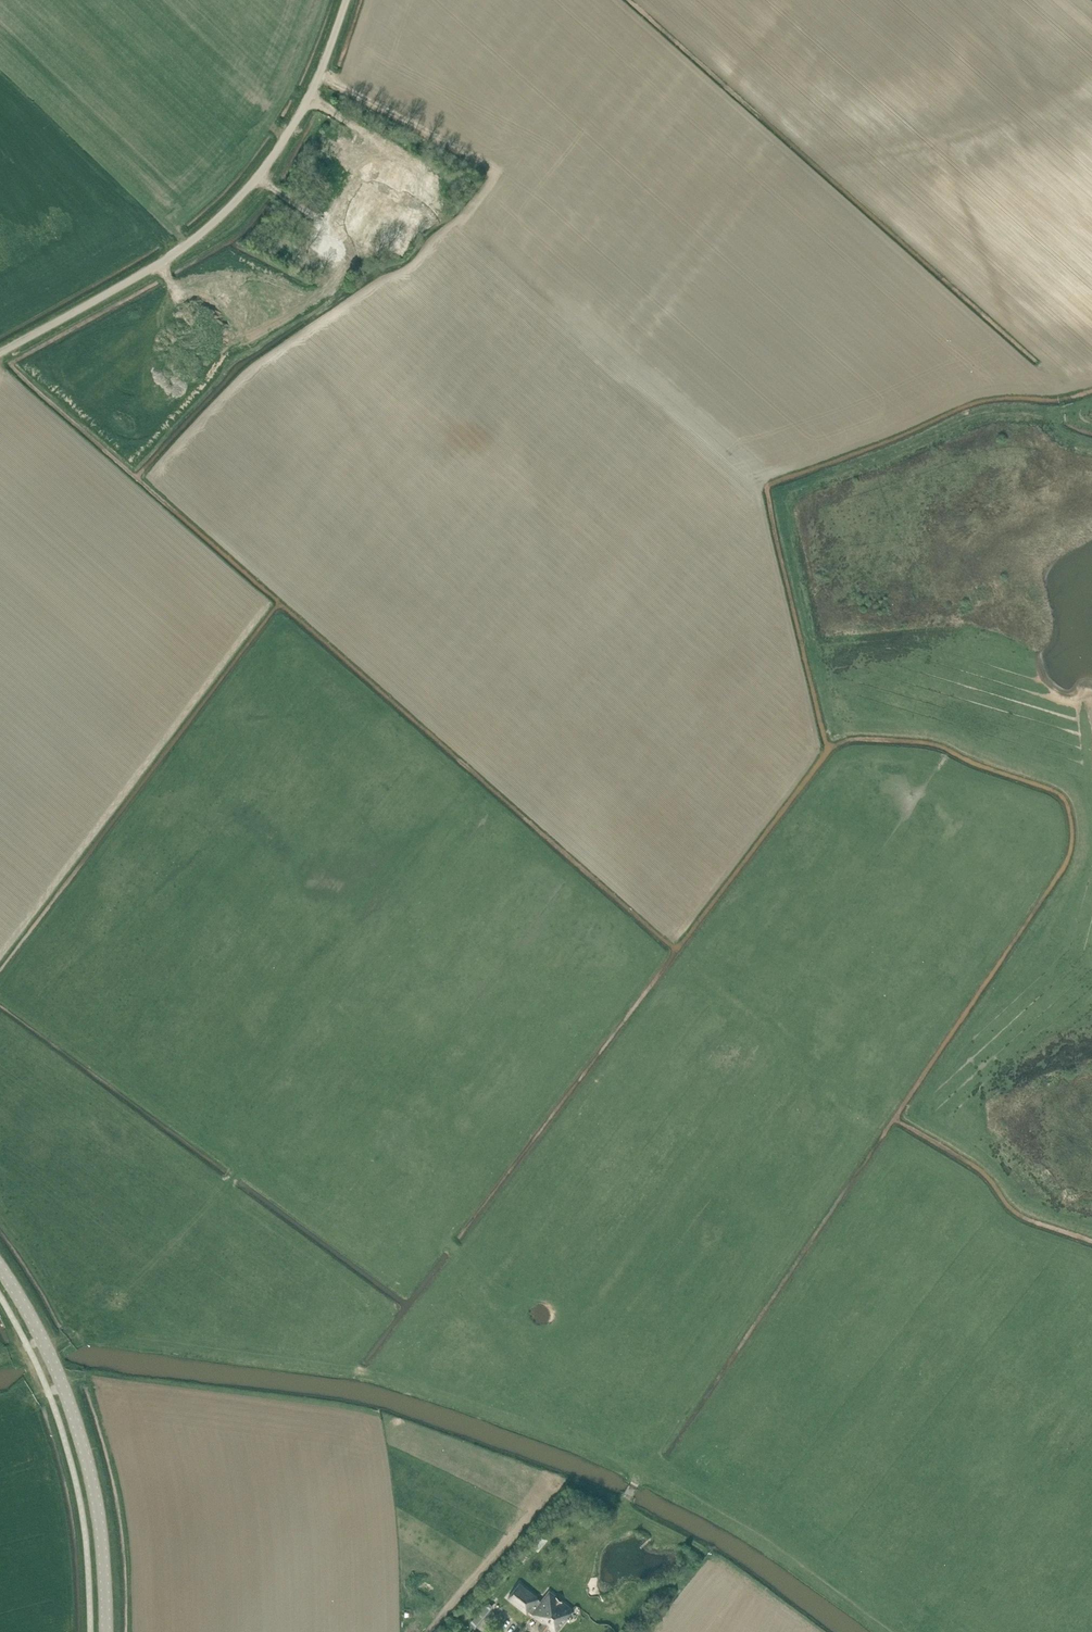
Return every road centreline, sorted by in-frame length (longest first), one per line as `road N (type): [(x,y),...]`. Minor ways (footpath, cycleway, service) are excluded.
road 1 (unclassified): [(0,354),(157,267),(215,225),(311,97),(348,0)]
road 2 (tertiary): [(106,1631),(104,1554),(82,1438),(47,1345),(0,1266)]

